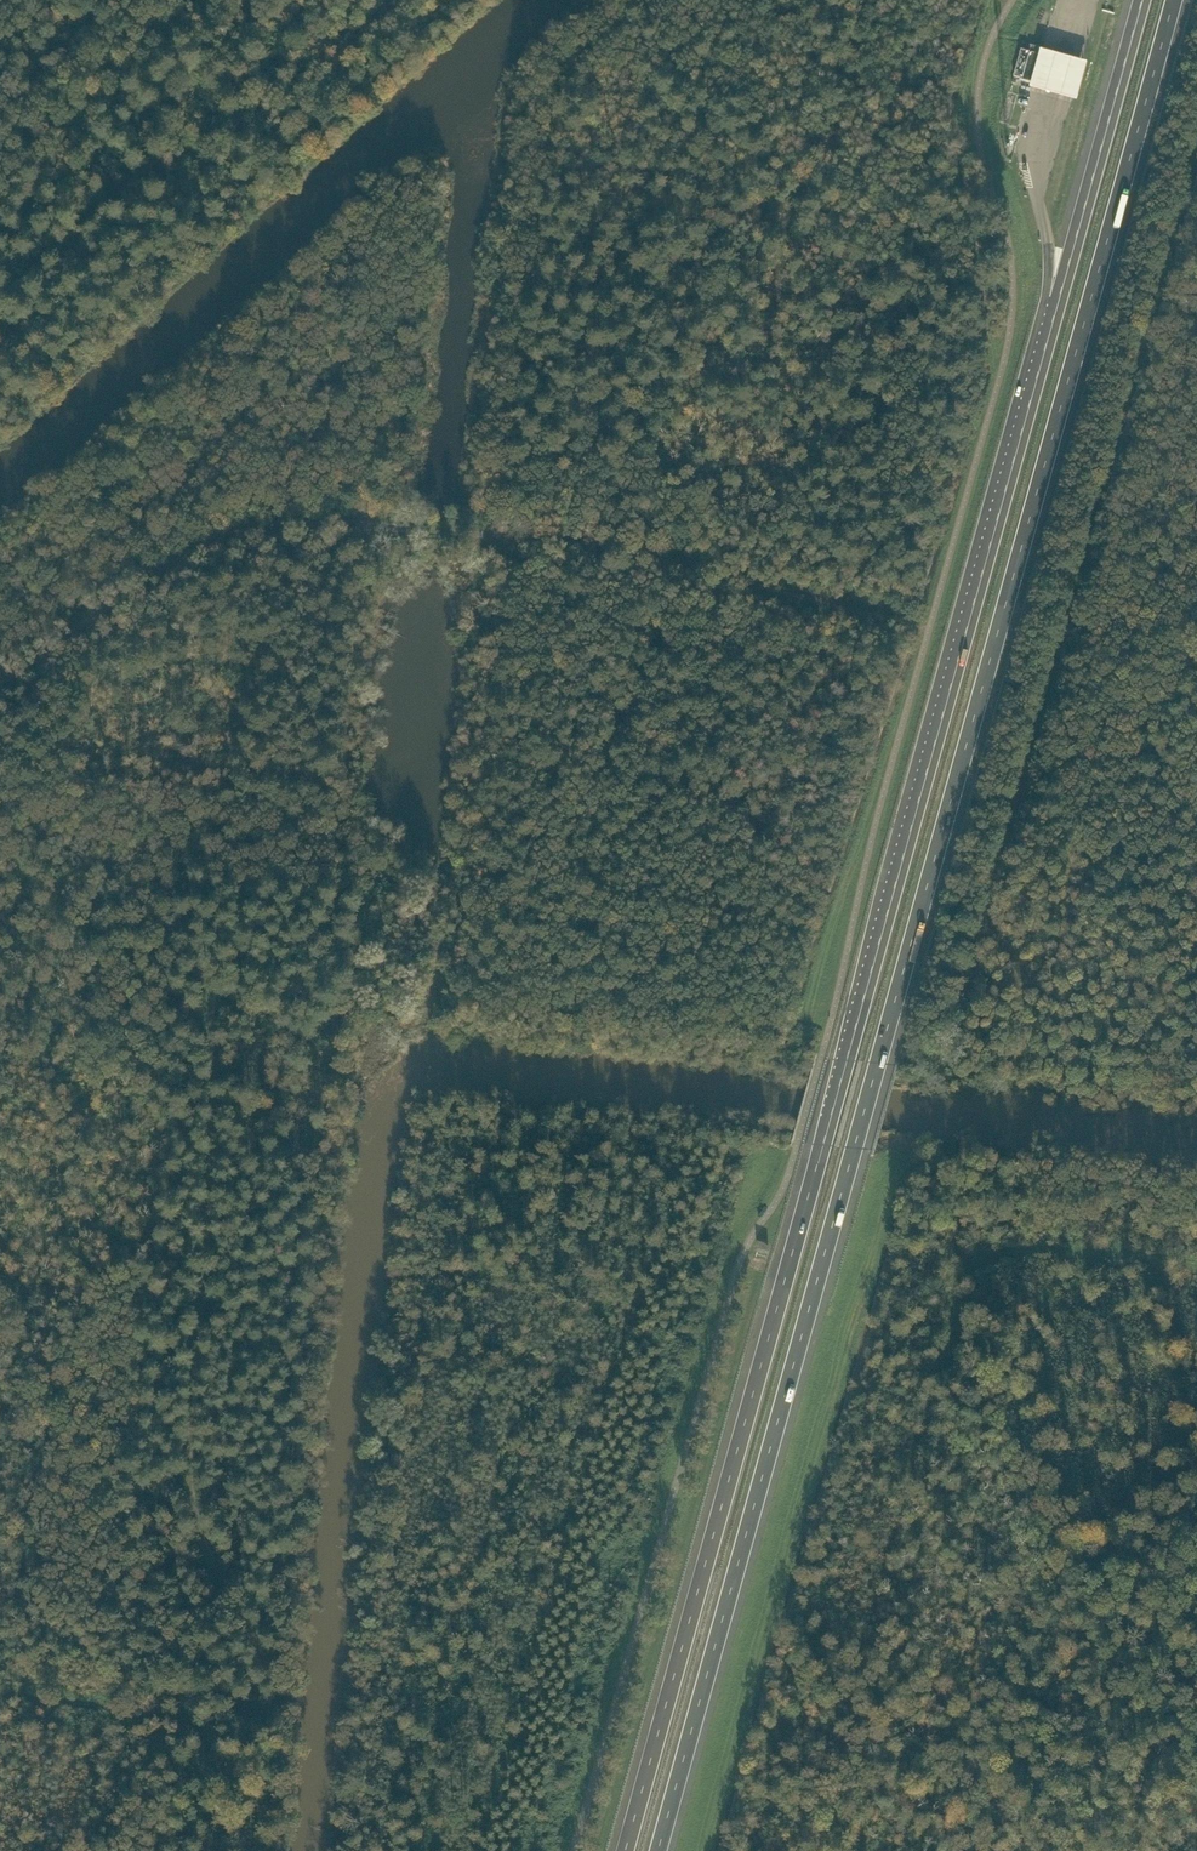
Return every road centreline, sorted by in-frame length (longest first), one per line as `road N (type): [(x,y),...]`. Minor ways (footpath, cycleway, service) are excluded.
road 1 (motorway): [(658,1850),(1174,0)]
road 2 (motorway): [(1059,300),(625,1850)]
road 3 (motorway): [(1142,0),(1059,300)]

